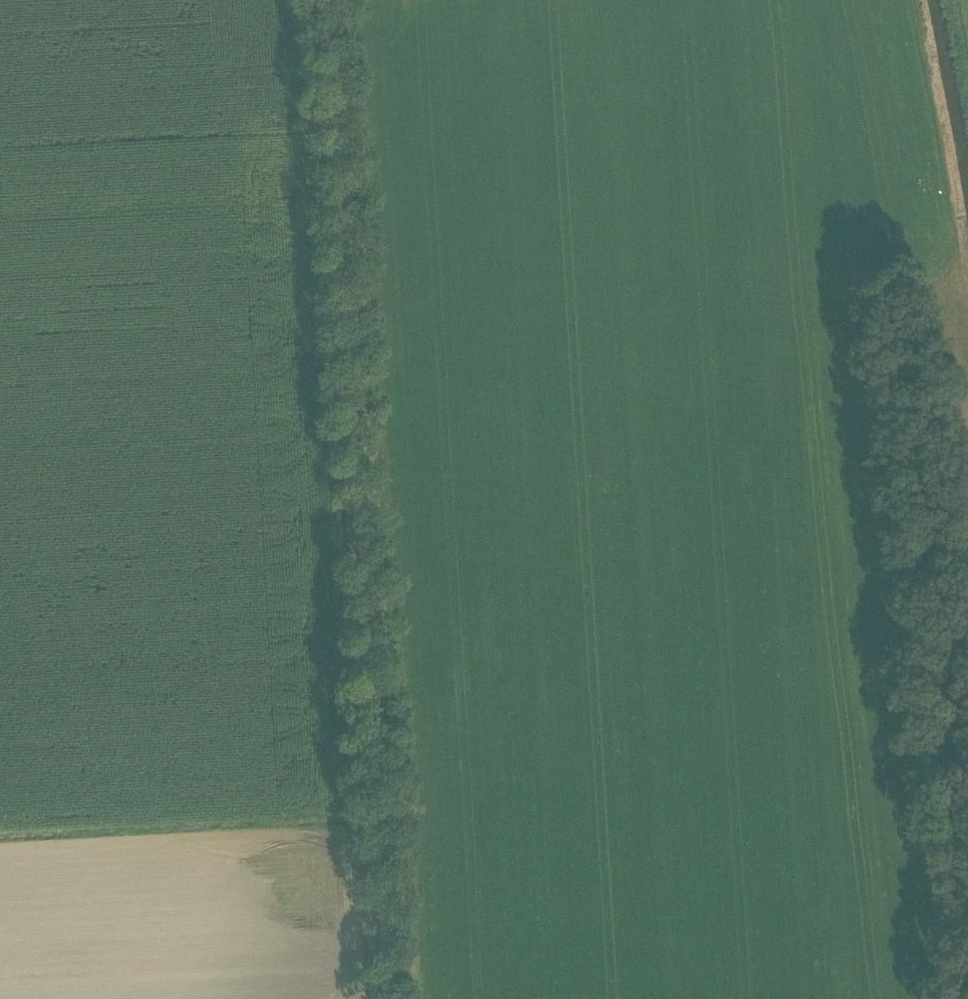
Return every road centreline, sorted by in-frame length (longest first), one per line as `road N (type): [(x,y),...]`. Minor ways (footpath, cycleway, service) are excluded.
road 1 (tertiary): [(395,998),(331,0)]

